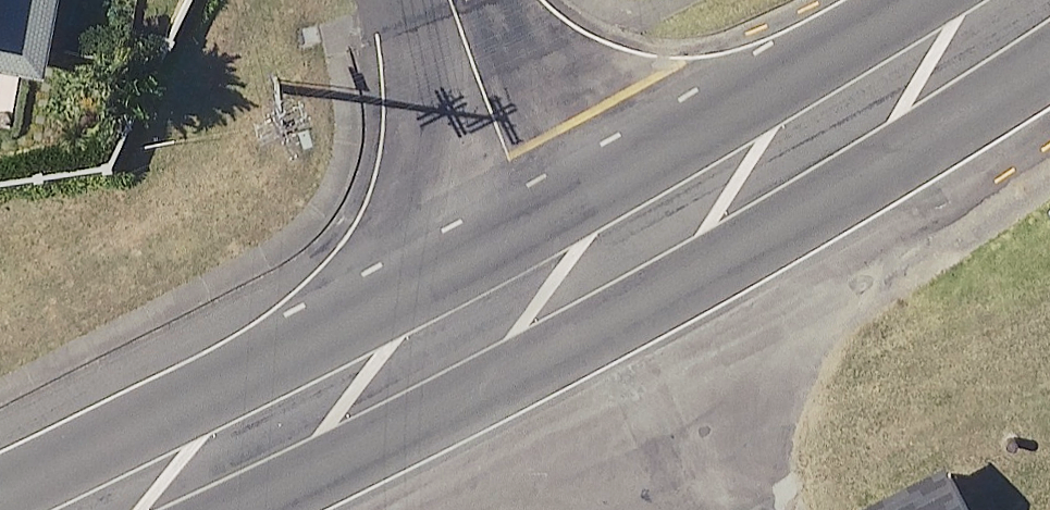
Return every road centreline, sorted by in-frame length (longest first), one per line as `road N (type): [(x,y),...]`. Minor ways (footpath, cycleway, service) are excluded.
road 1 (primary): [(561,275),(950,70),(1049,5)]
road 2 (primary): [(65,509),(561,275)]
road 3 (residential): [(458,0),(561,275)]

